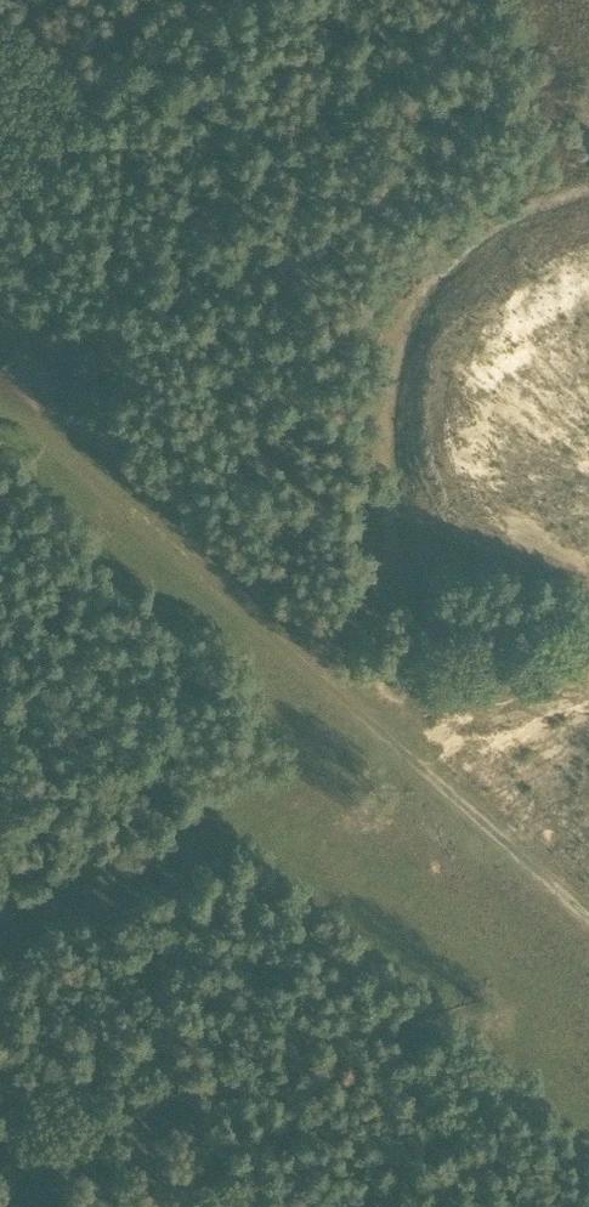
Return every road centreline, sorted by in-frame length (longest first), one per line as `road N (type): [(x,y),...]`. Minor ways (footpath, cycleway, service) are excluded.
road 1 (track): [(0,363),(588,894)]

